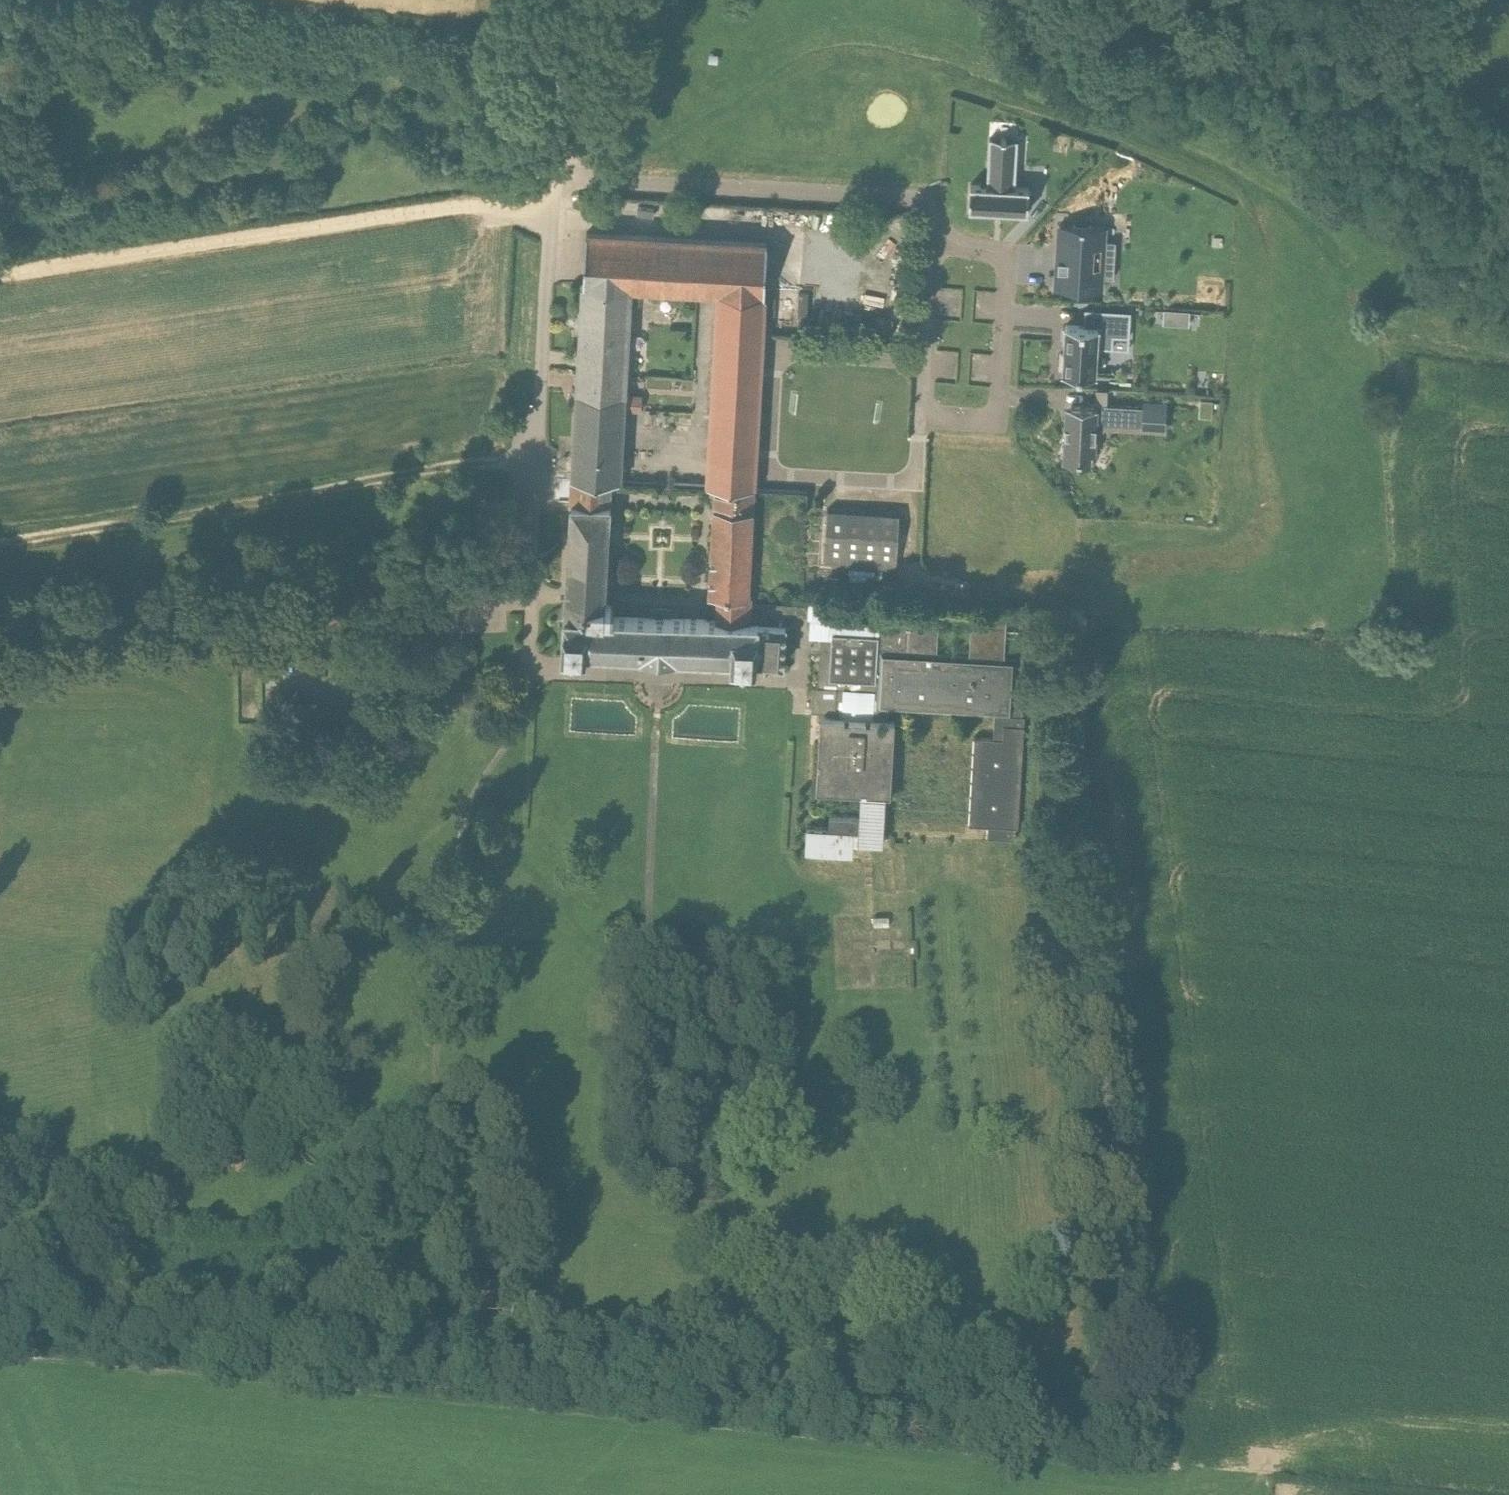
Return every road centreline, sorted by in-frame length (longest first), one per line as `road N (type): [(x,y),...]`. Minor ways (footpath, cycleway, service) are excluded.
road 1 (track): [(1062,597),(1171,1494)]
road 2 (unclassified): [(796,696),(525,680),(552,178)]
road 3 (track): [(0,550),(537,461)]
road 4 (residential): [(938,223),(928,396),(932,412),(945,423),(989,423),(1000,403),(1008,262),(970,240)]
road 5 (residential): [(552,178),(901,201),(925,206),(938,223)]
road 6 (unclassified): [(1508,178),(1363,60),(1269,0)]
road 7 (unclassified): [(552,178),(562,0)]

